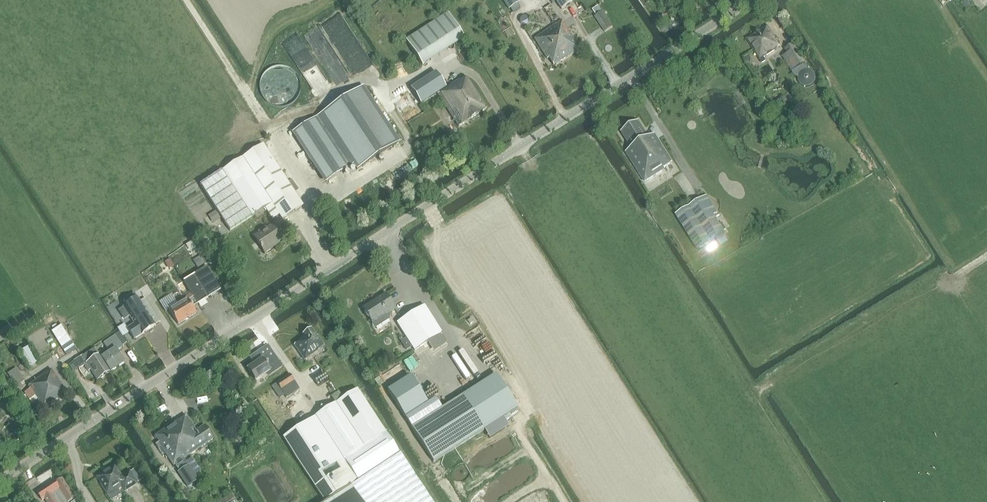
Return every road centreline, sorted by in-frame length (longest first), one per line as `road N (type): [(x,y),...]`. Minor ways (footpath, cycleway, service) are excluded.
road 1 (unclassified): [(0,481),(754,0)]

